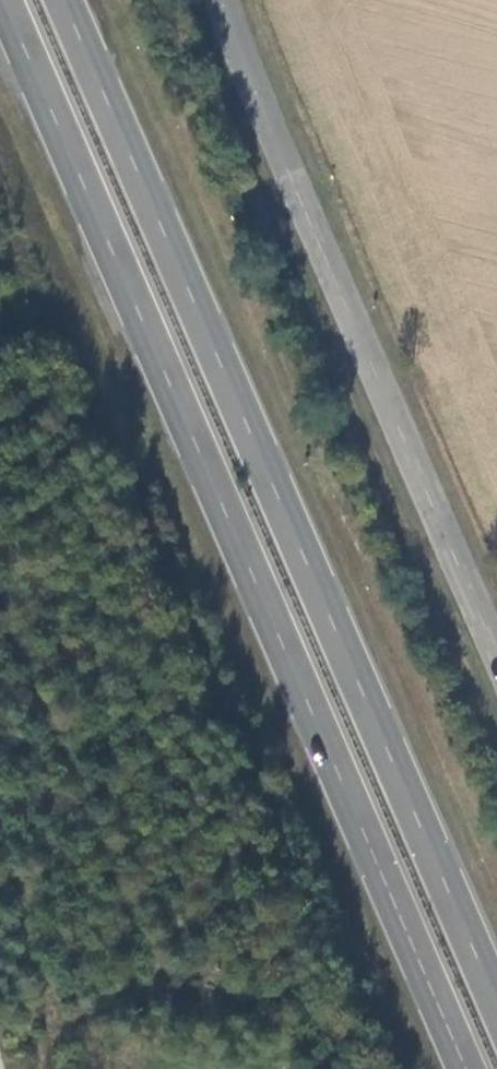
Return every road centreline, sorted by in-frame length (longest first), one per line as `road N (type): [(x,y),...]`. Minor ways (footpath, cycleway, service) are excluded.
road 1 (trunk): [(3,0),(464,1068)]
road 2 (trunk): [(496,1002),(66,0)]
road 3 (tertiary): [(496,654),(222,0)]

